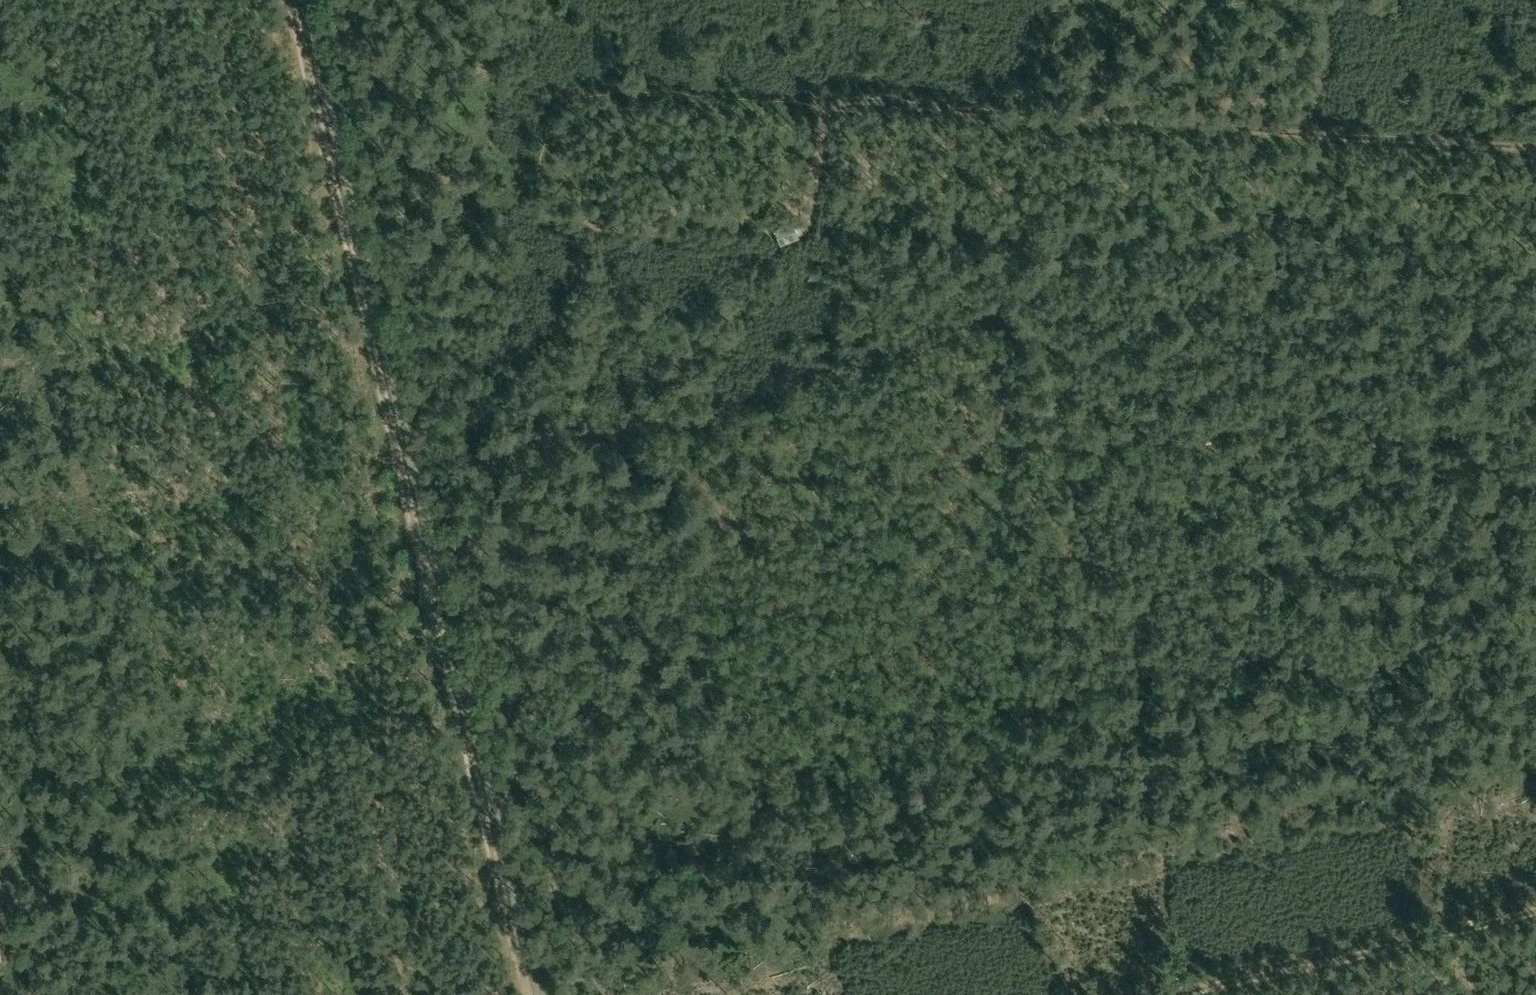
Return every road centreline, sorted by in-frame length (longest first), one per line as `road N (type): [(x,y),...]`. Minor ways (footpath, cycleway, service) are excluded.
road 1 (track): [(526,994),(294,0)]
road 2 (track): [(1535,926),(1243,994)]

